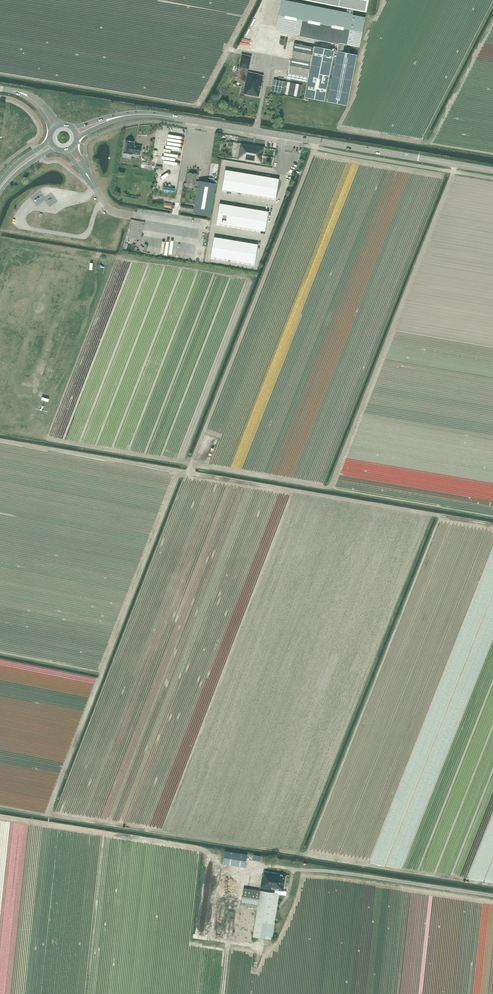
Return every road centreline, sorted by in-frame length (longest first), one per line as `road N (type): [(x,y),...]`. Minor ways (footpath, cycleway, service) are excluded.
road 1 (track): [(492,524),(192,472),(190,465),(328,489),(455,164)]
road 2 (track): [(315,141),(190,463),(43,438)]
road 3 (tertiary): [(492,170),(168,117),(114,118)]
road 4 (track): [(223,993),(241,873),(259,865),(327,870)]
road 5 (unclassified): [(492,896),(327,870)]
road 6 (unclassified): [(89,178),(113,211),(213,229)]

